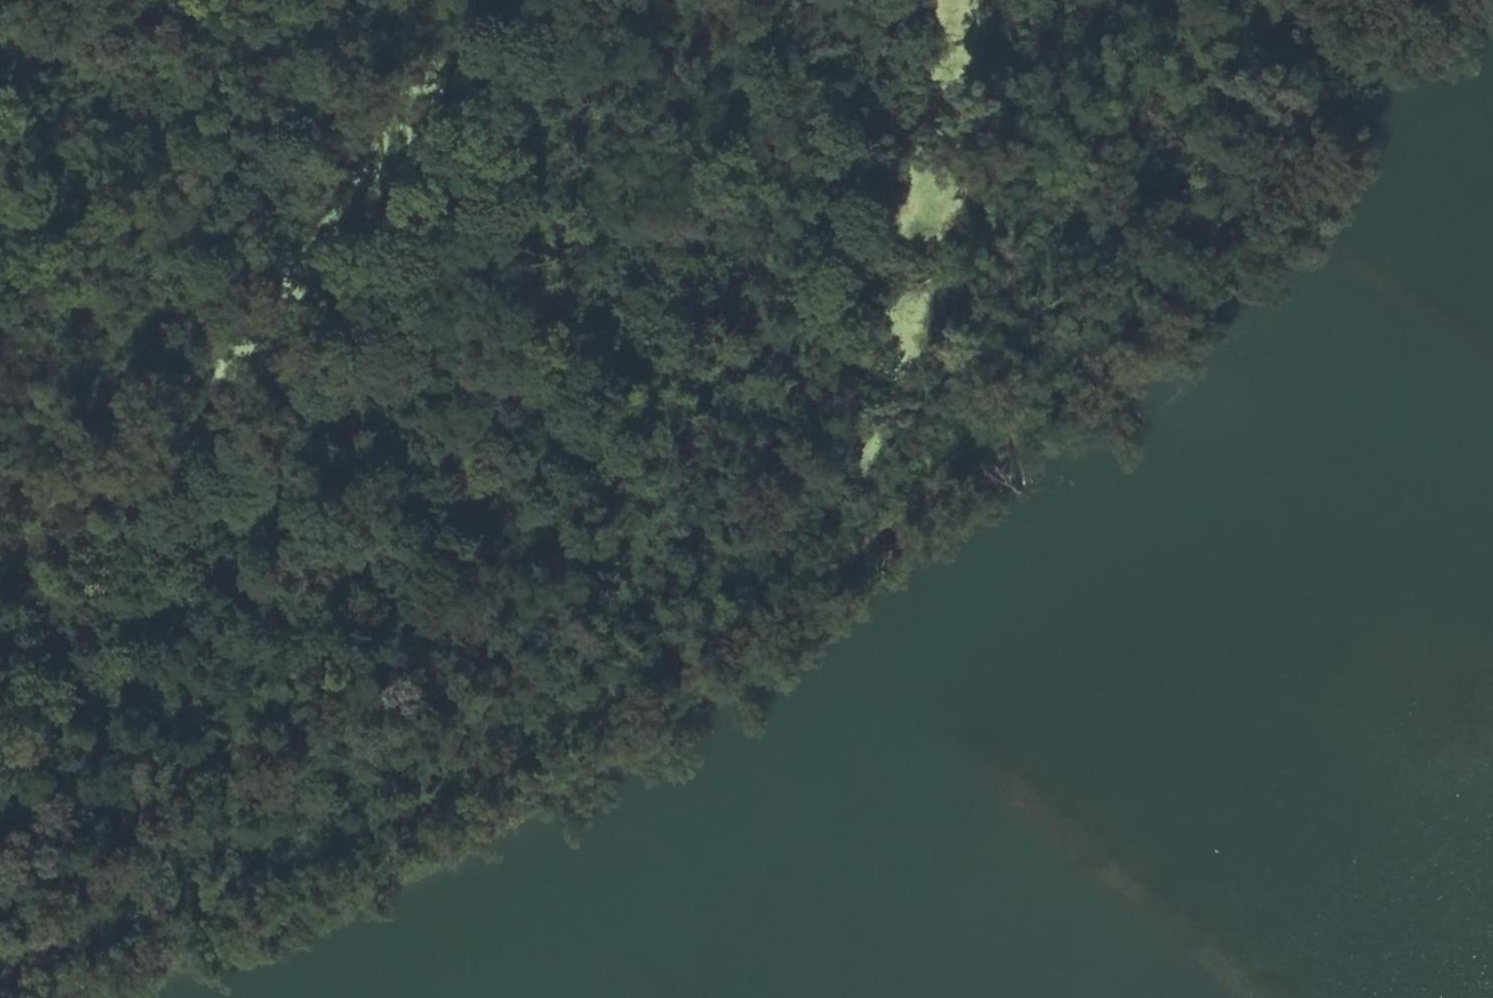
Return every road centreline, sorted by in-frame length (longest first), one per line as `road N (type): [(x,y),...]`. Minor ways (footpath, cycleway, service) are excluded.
road 1 (track): [(1385,0),(1289,145),(988,447),(710,641),(478,764),(0,952)]

